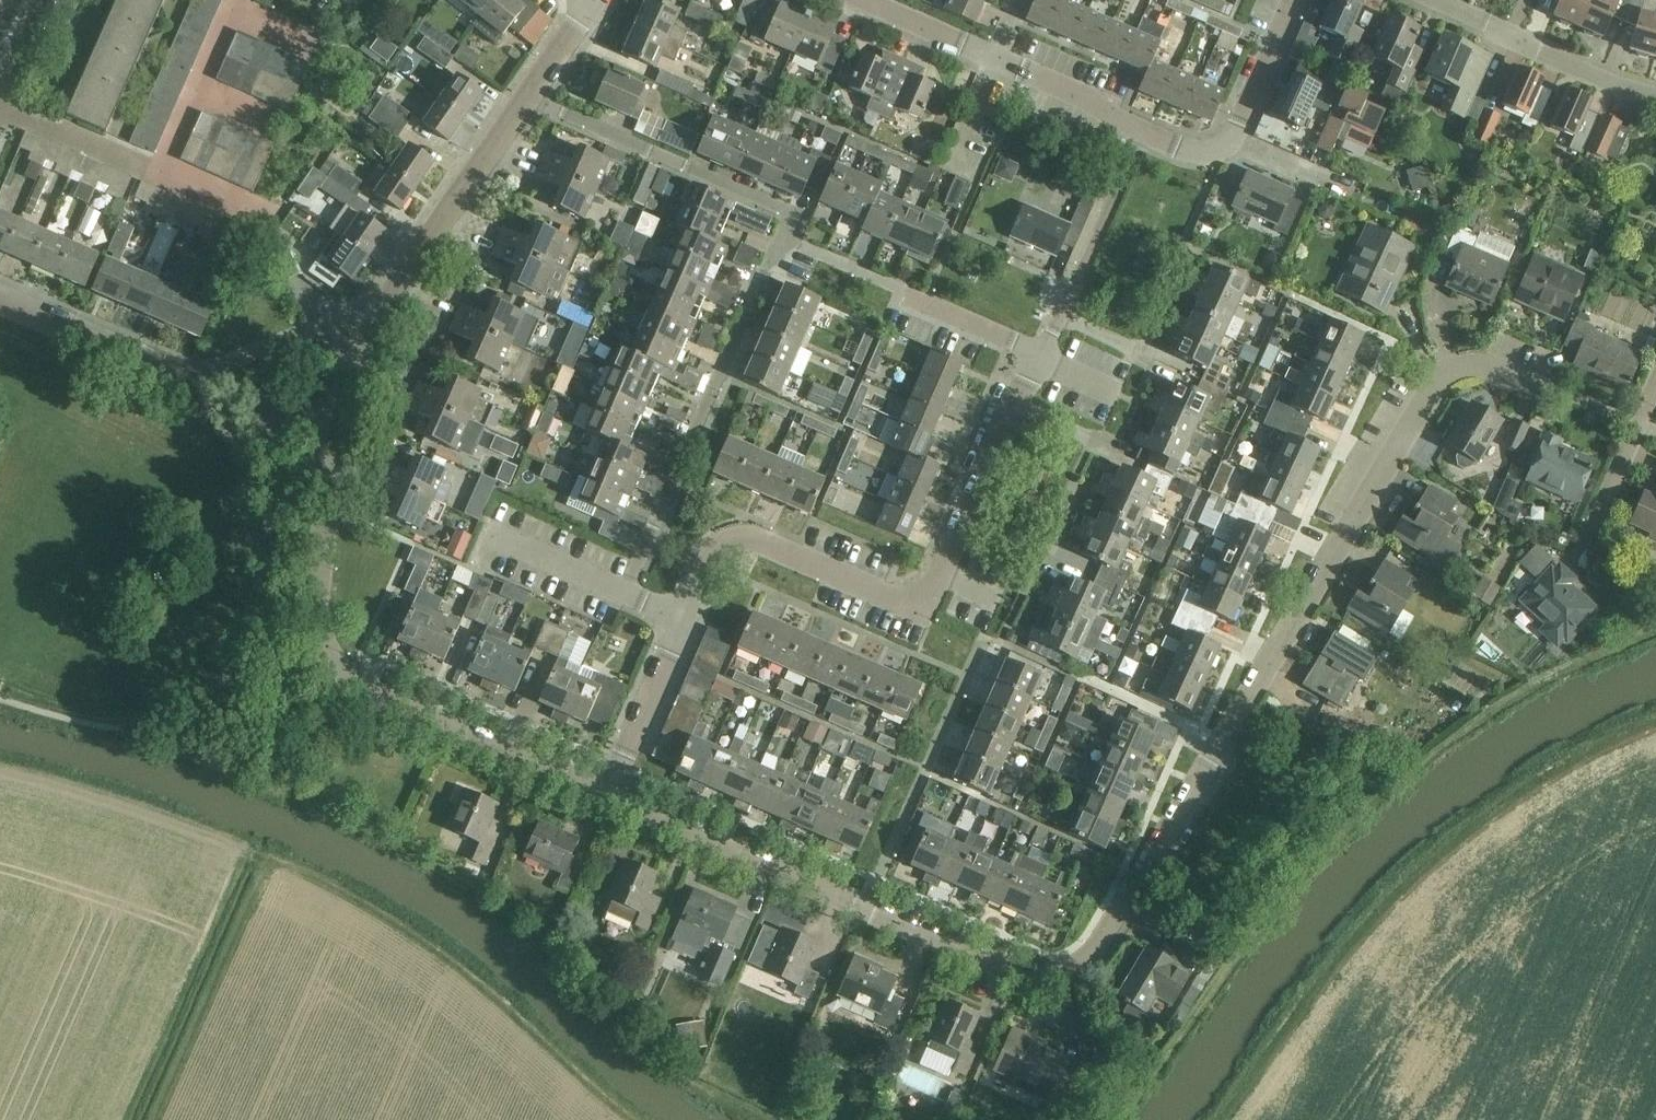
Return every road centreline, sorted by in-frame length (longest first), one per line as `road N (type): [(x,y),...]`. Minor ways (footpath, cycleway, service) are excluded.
road 1 (residential): [(610,795),(1011,976),(1079,967),(1104,942),(1446,373),(1484,365),(1638,427)]
road 2 (residential): [(530,93),(783,209),(788,222),(627,593)]
road 3 (residential): [(1039,355),(924,600),(908,606),(758,542),(733,543),(715,550),(683,621)]
road 4 (residential): [(331,422),(320,582),(323,641),(339,669),(378,697),(610,795)]
road 5 (unclassified): [(331,422),(386,292),(530,93)]
road 6 (unclassified): [(331,422),(207,391),(0,304)]
road 7 (residential): [(1655,97),(1423,0)]
road 8 (residential): [(1039,355),(1143,133)]
road 9 (residential): [(683,621),(610,795)]
road 10 (residential): [(1143,133),(1103,113),(1098,101),(994,57)]
road 11 (residential): [(627,593),(488,534)]
road 12 (residential): [(1293,0),(1234,138)]
road 13 (residential): [(994,57),(859,0)]
road 14 (residential): [(1583,550),(1638,427)]
road 15 (residential): [(1039,355),(923,300)]
road 16 (residential): [(1348,185),(1234,138)]

